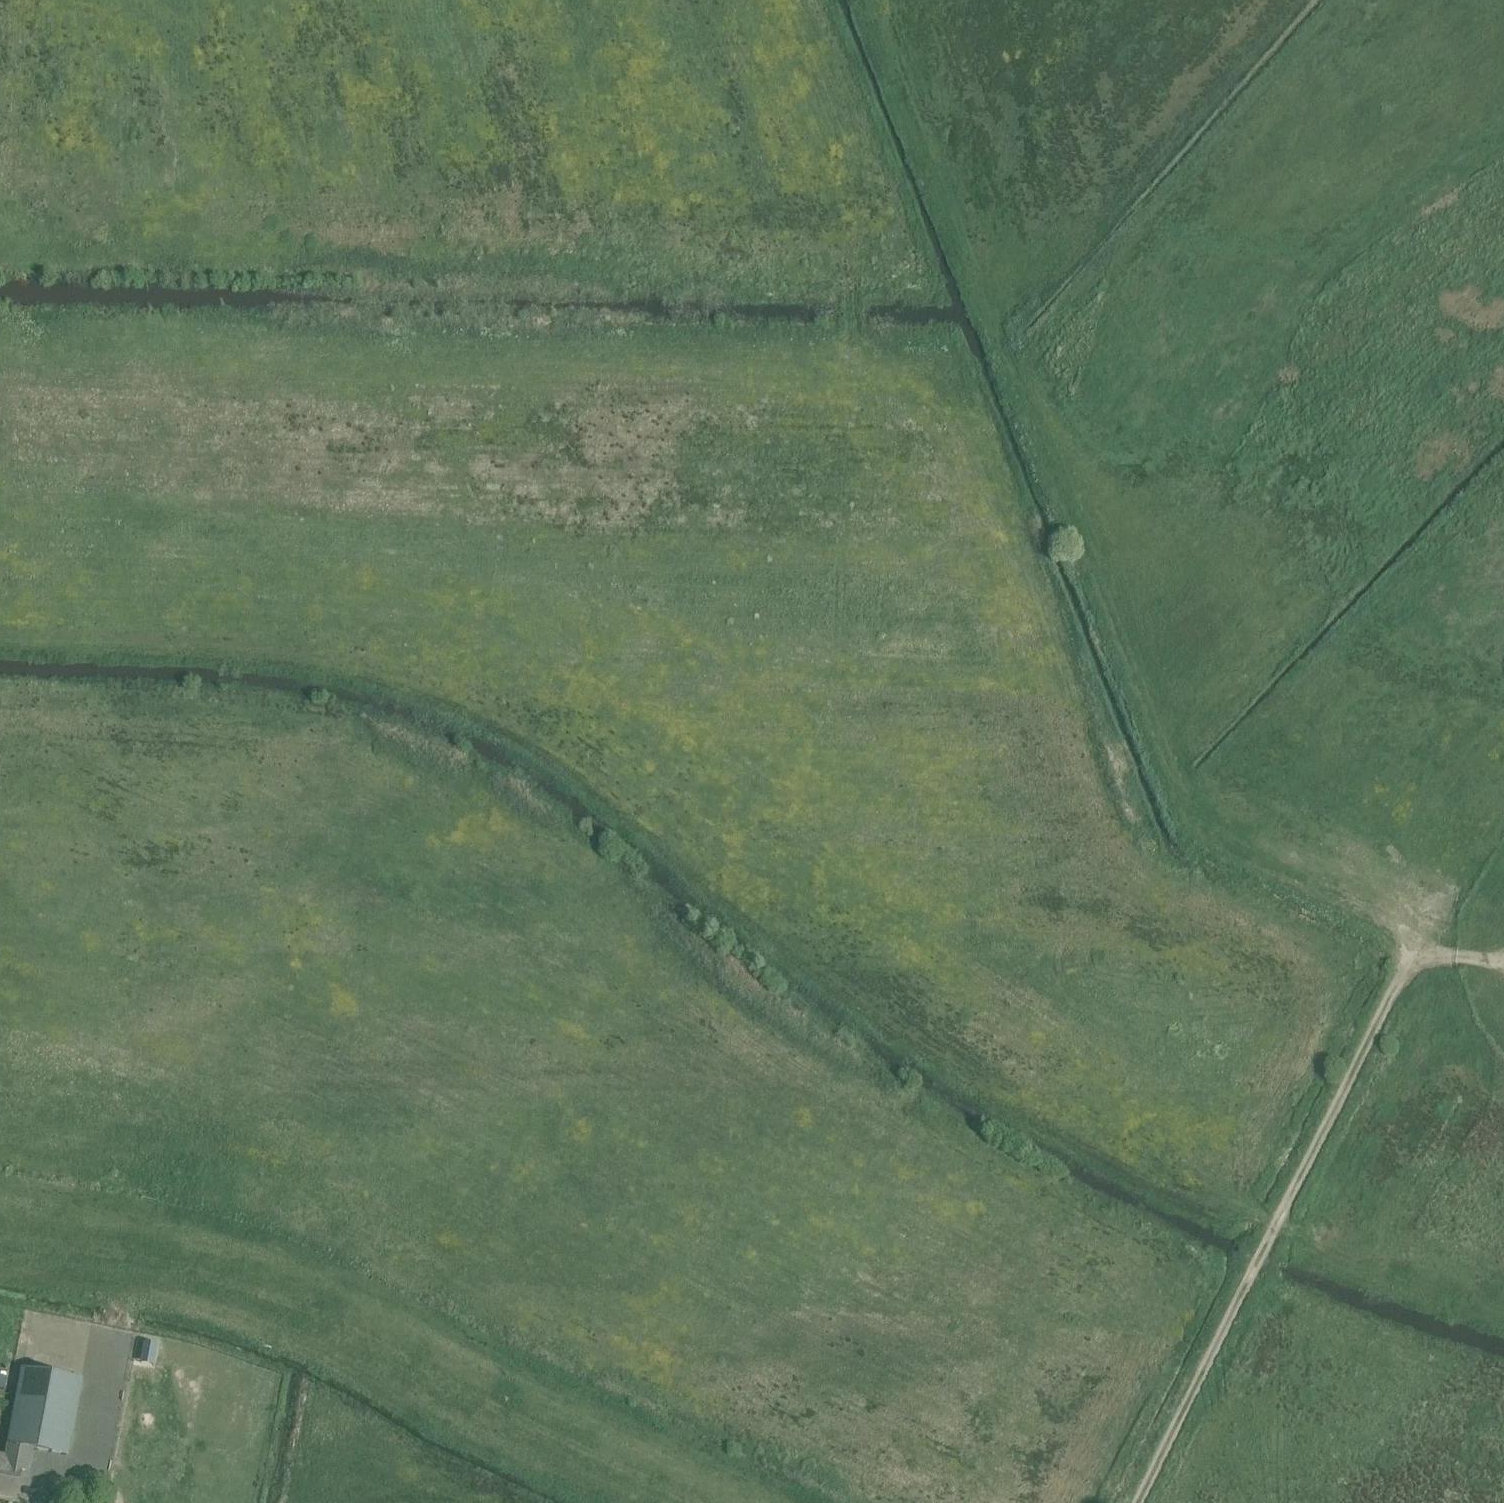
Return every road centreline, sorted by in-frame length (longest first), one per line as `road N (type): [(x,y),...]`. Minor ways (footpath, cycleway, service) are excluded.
road 1 (track): [(0,1233),(205,1283),(712,1502)]
road 2 (track): [(1137,1502),(1399,980),(1442,953),(1503,964)]

